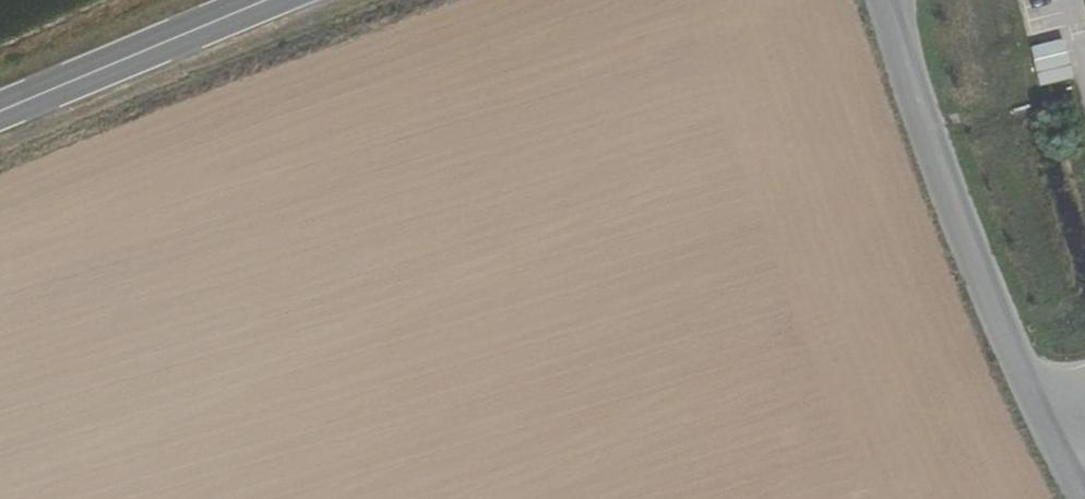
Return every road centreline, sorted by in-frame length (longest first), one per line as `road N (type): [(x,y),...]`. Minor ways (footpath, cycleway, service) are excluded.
road 1 (unclassified): [(1083,498),(947,198),(901,48)]
road 2 (tertiary): [(273,0),(0,113)]

